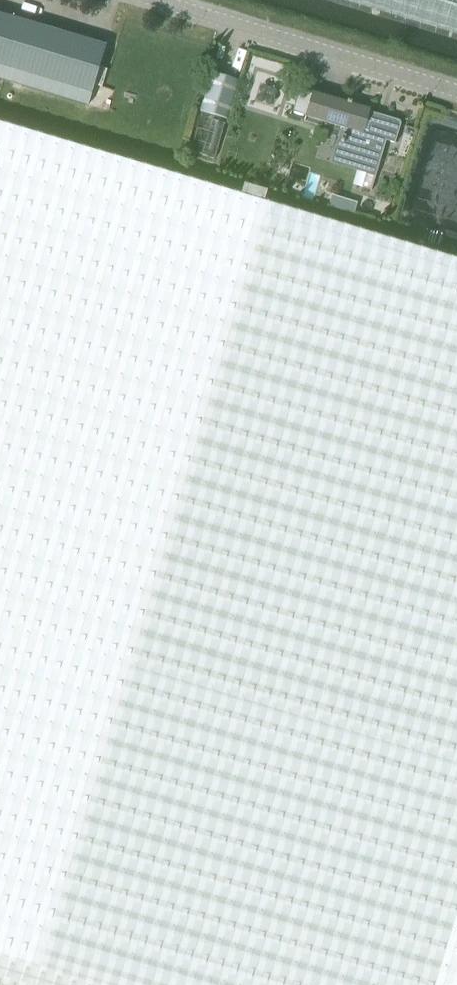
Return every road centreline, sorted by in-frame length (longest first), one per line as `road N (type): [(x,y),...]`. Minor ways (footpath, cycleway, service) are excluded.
road 1 (unclassified): [(456,92),(152,0)]

